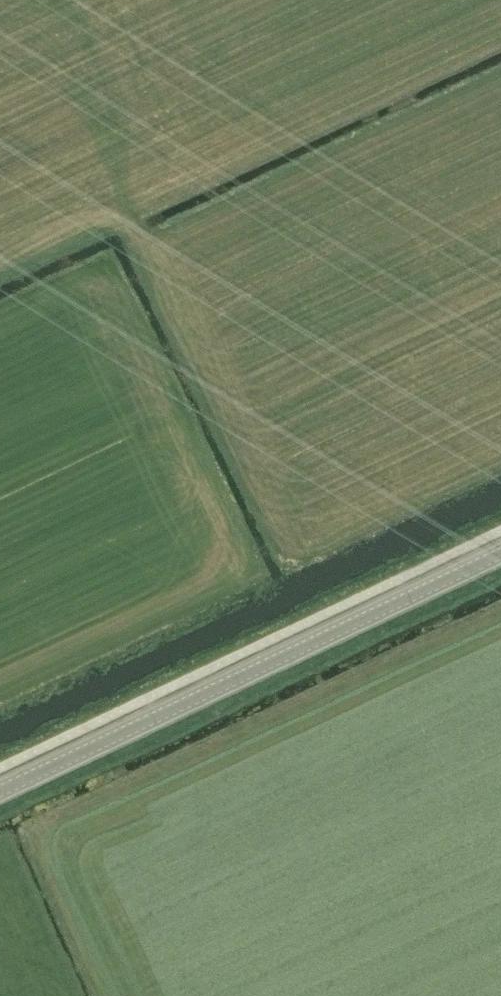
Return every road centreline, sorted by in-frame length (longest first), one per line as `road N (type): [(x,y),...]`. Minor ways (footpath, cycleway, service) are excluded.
road 1 (tertiary): [(0,791),(500,554)]

